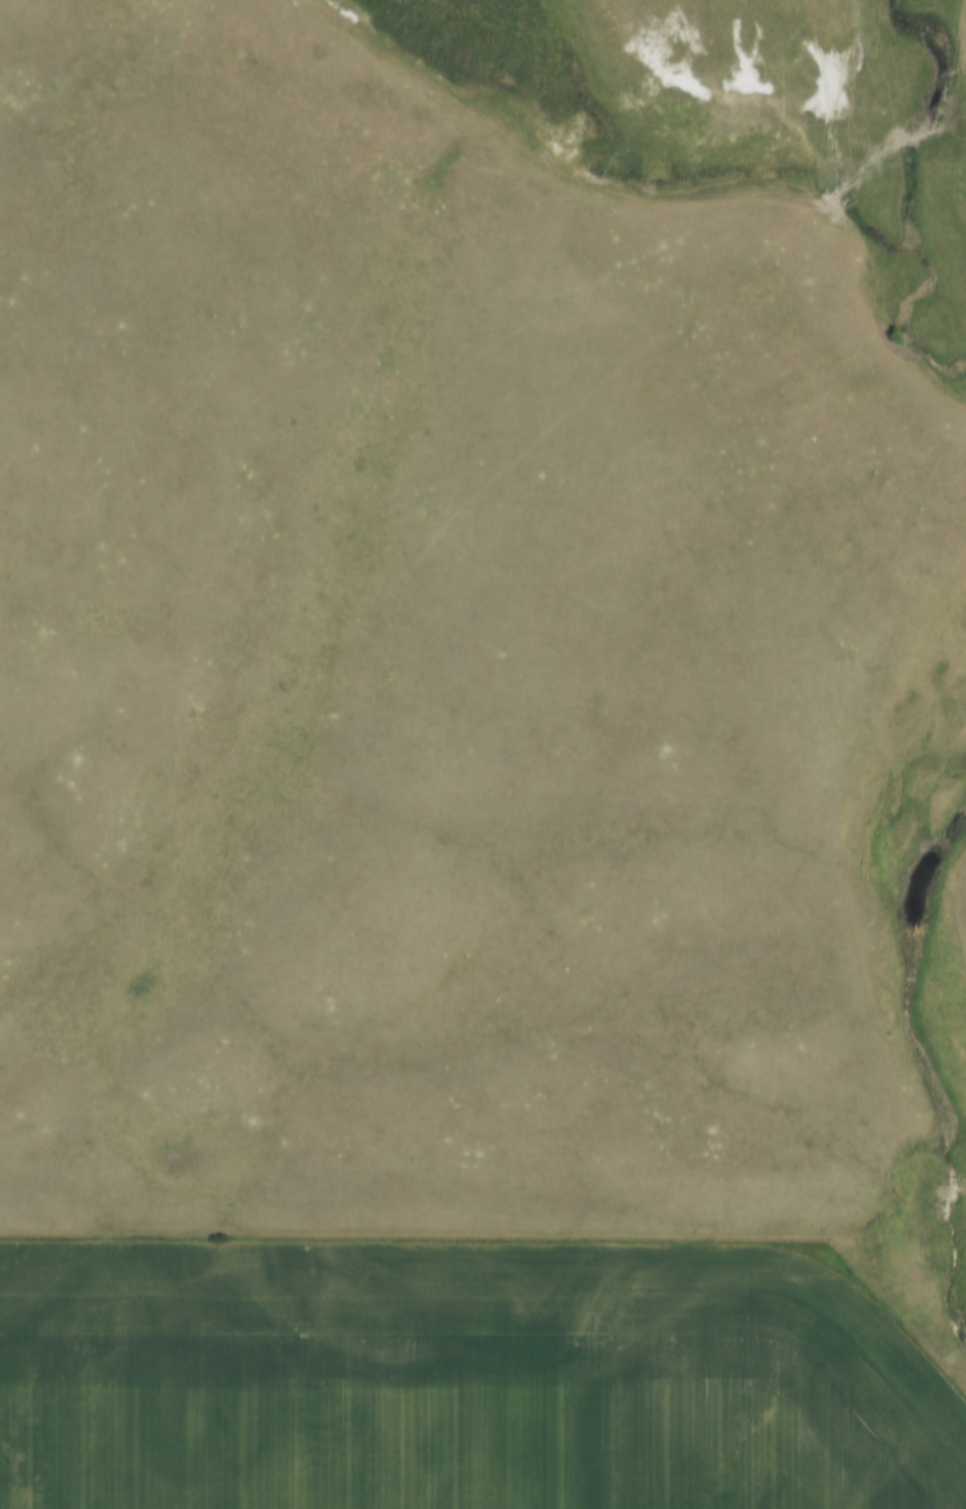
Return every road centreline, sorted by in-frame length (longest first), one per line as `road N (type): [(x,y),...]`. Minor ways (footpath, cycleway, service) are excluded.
road 1 (track): [(0,1240),(797,1244)]

